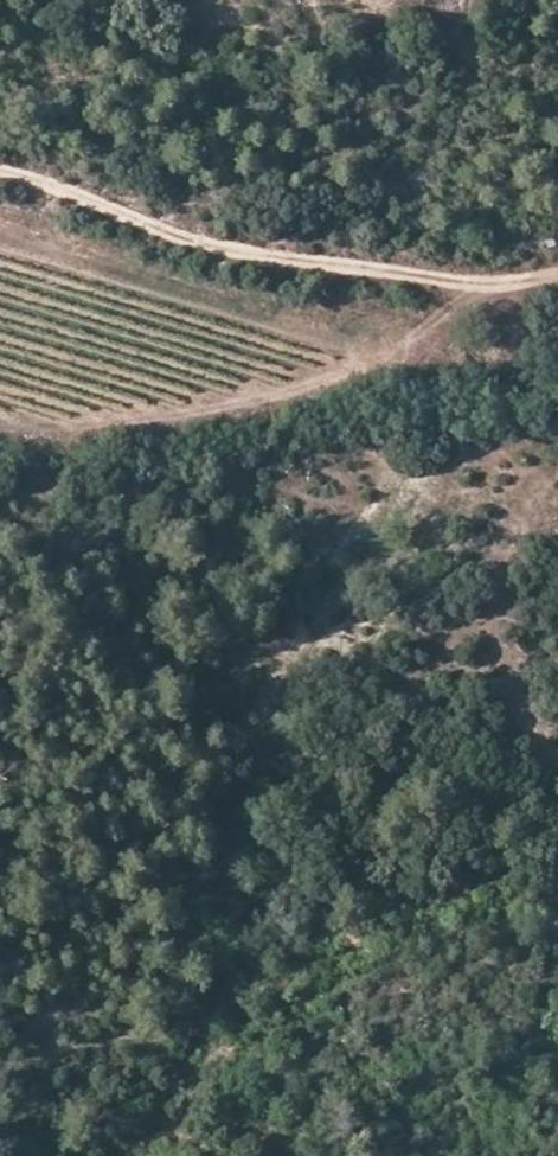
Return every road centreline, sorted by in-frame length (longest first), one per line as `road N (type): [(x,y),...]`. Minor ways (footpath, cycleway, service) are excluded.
road 1 (track): [(0,166),(225,238),(439,280),(525,284),(557,276)]

